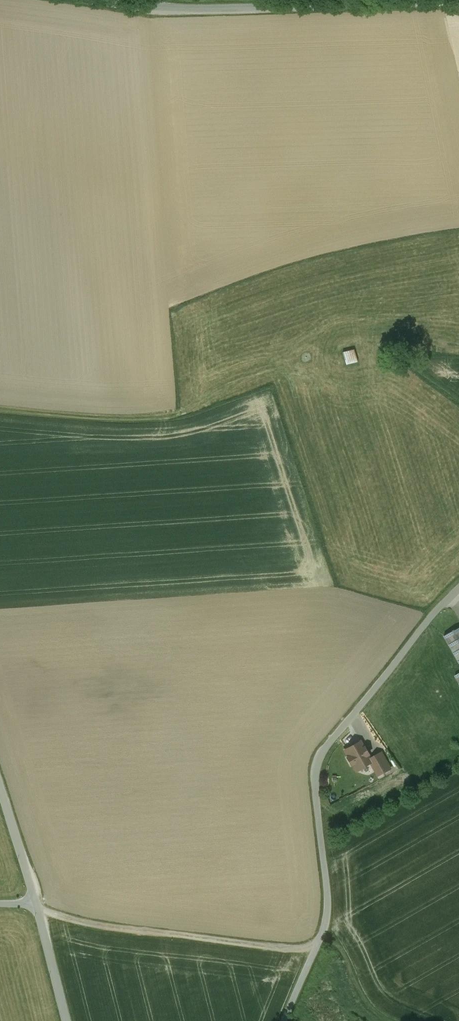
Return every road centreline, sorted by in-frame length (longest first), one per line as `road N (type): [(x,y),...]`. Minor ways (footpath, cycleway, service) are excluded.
road 1 (unclassified): [(285,1020),(322,934),(327,898),(320,759),(458,589)]
road 2 (unclassified): [(458,0),(158,10),(92,0)]
road 3 (track): [(318,943),(253,945),(98,925),(37,908)]
road 4 (unclassified): [(0,785),(67,1020)]

